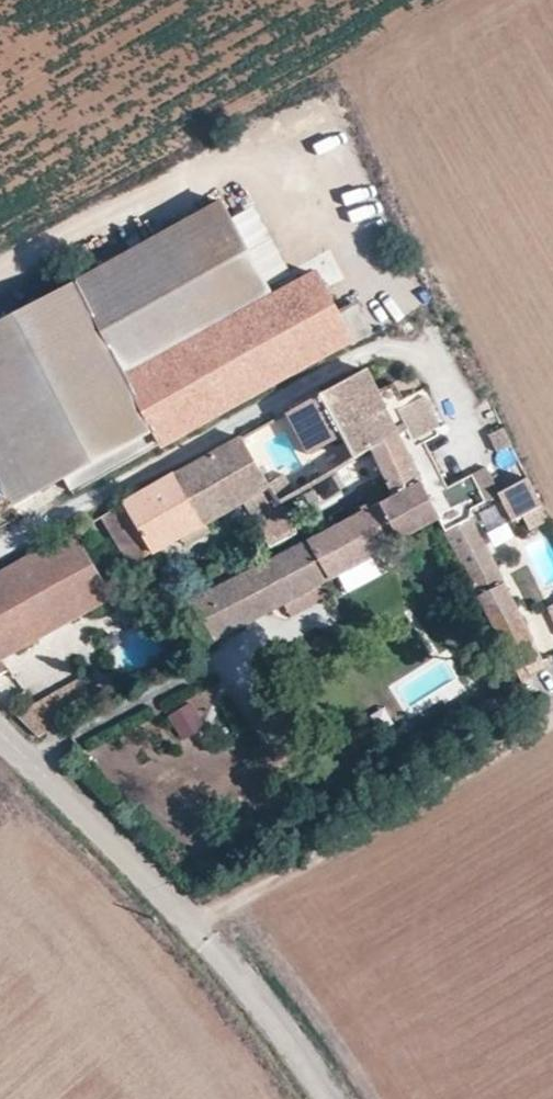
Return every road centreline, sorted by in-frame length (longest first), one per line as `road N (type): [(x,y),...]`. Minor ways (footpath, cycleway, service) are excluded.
road 1 (residential): [(0,741),(197,925)]
road 2 (track): [(327,1098),(197,925)]

